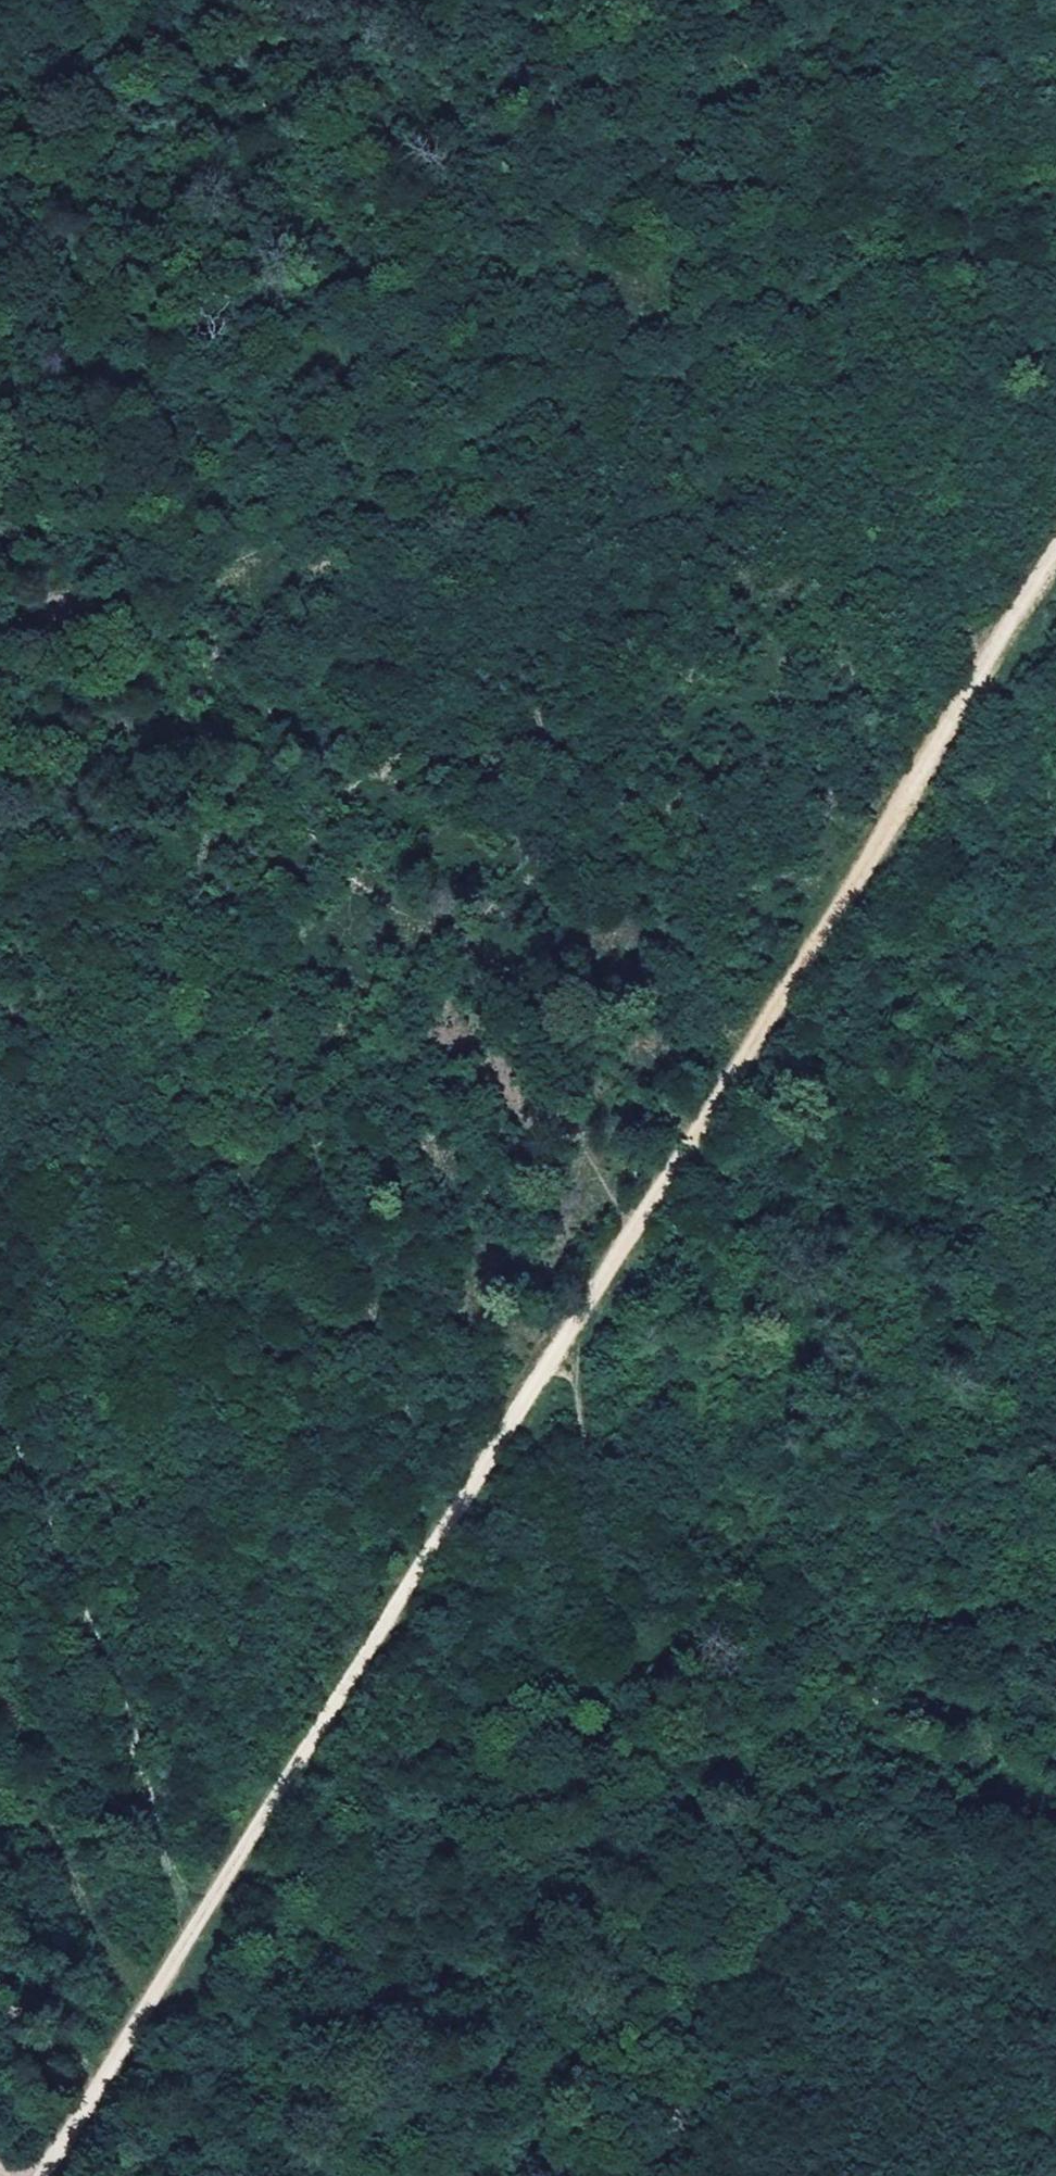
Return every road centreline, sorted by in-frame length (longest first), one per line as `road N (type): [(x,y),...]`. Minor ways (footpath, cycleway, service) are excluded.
road 1 (track): [(1055,544),(583,1318),(34,2175)]
road 2 (track): [(583,1318),(663,2175)]

